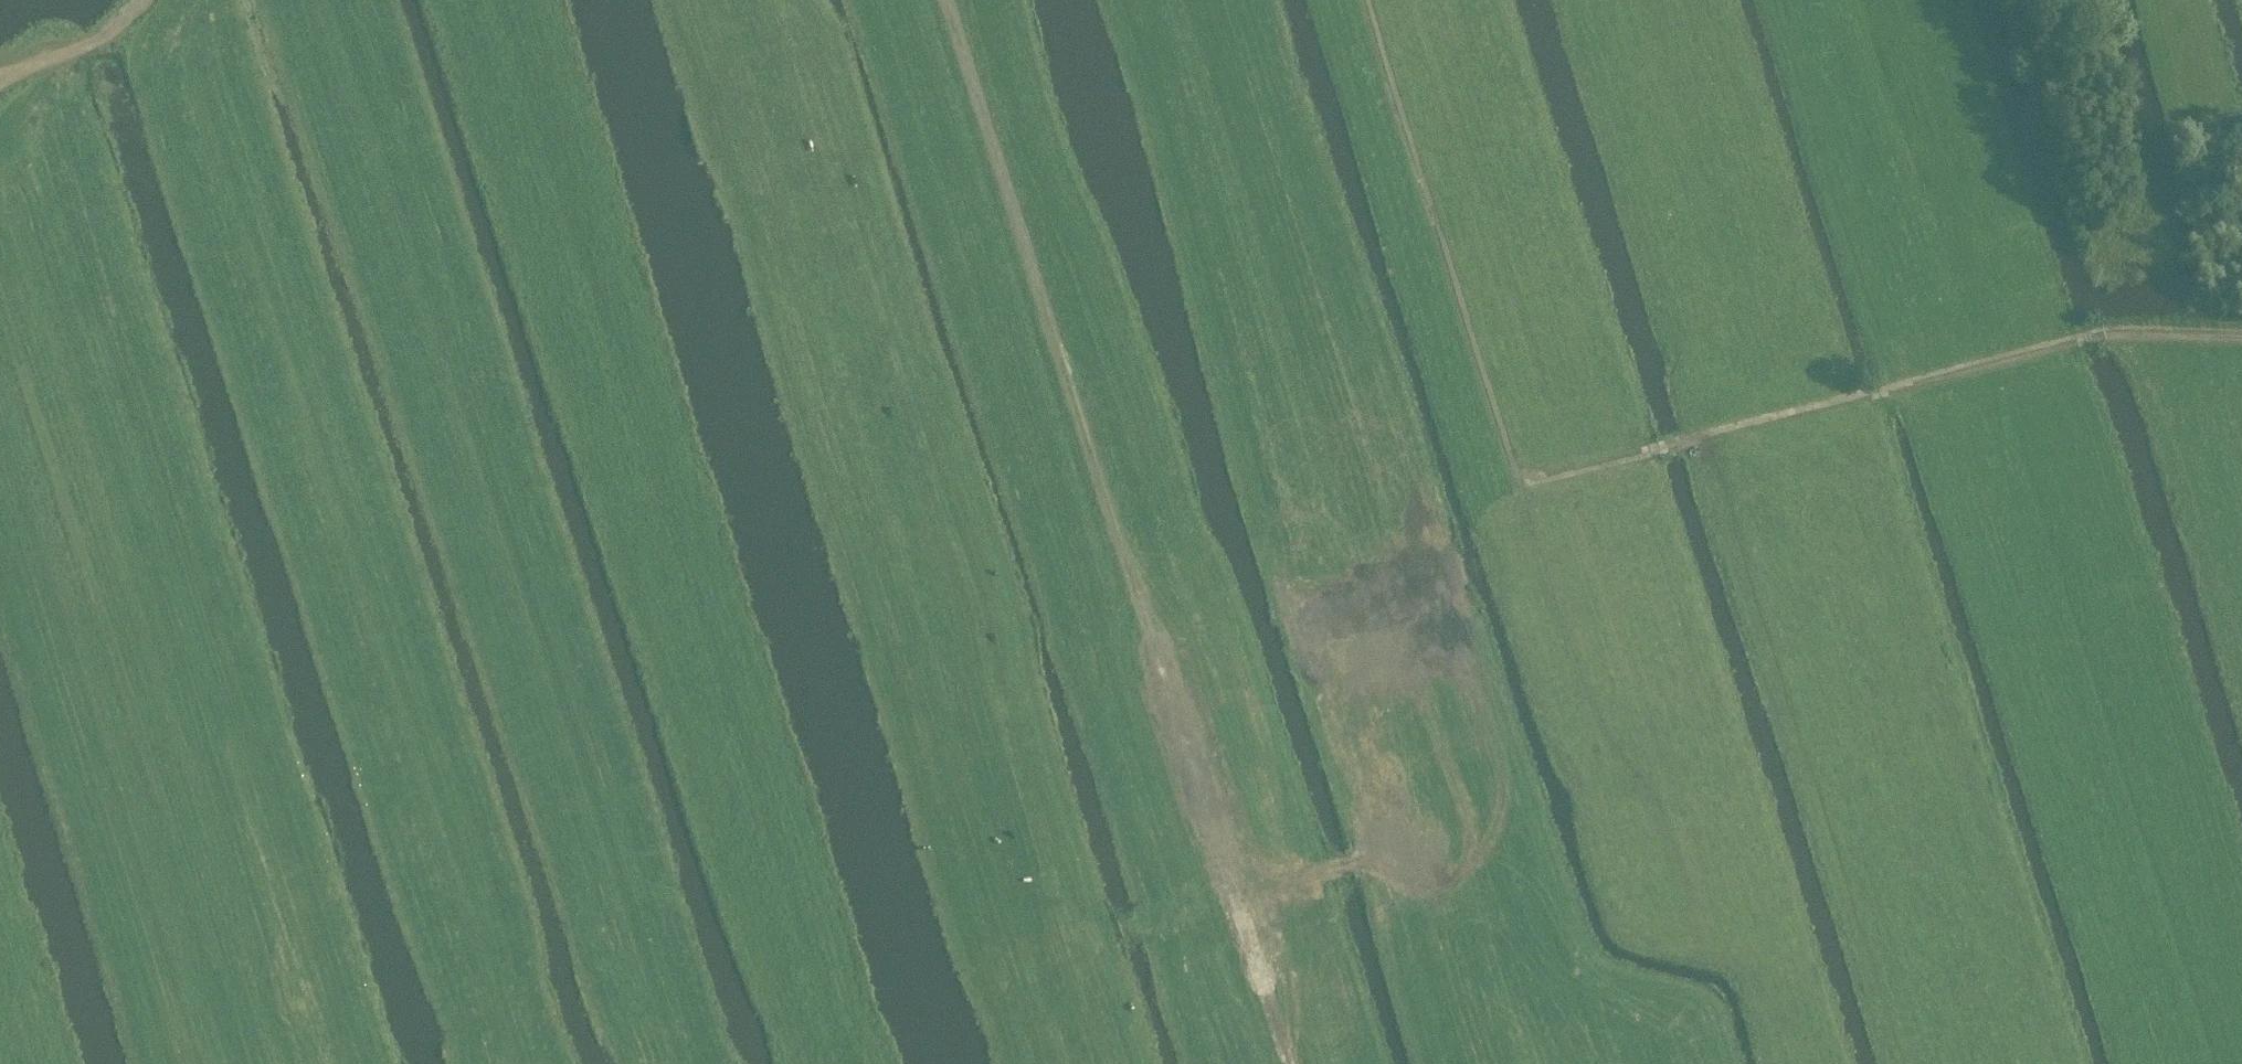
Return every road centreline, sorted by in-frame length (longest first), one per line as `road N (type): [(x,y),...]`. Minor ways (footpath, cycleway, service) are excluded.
road 1 (track): [(1369,0),(1513,465),(1529,480),(2116,332),(2241,337)]
road 2 (track): [(1290,1063),(944,0)]
road 3 (track): [(248,1063),(0,294)]
road 4 (track): [(1781,0),(1906,383)]
road 5 (track): [(0,84),(119,29),(147,0)]

